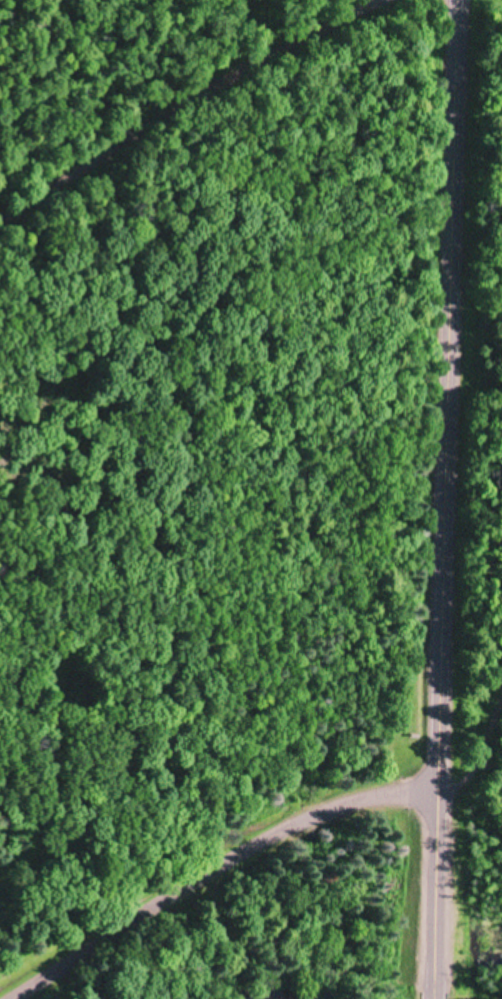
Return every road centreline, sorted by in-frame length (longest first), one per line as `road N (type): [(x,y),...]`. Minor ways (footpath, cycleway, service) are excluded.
road 1 (tertiary): [(449,0),(433,998)]
road 2 (residential): [(0,998),(343,795),(437,793)]
road 3 (residential): [(386,0),(258,59),(0,217)]

